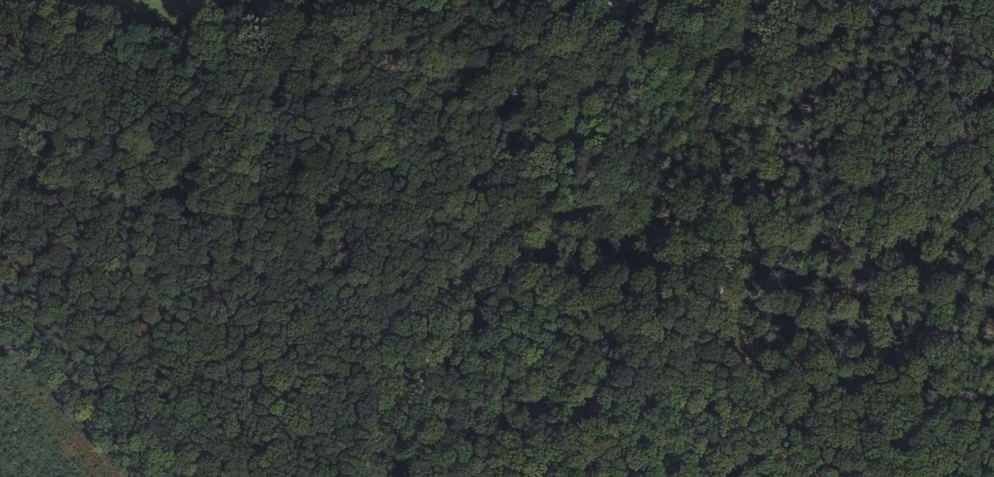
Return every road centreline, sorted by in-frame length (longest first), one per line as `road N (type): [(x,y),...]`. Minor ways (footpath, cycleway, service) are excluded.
road 1 (track): [(993,335),(532,192)]
road 2 (track): [(532,192),(136,69)]
road 3 (track): [(532,192),(363,476)]
road 4 (track): [(532,192),(644,0)]

